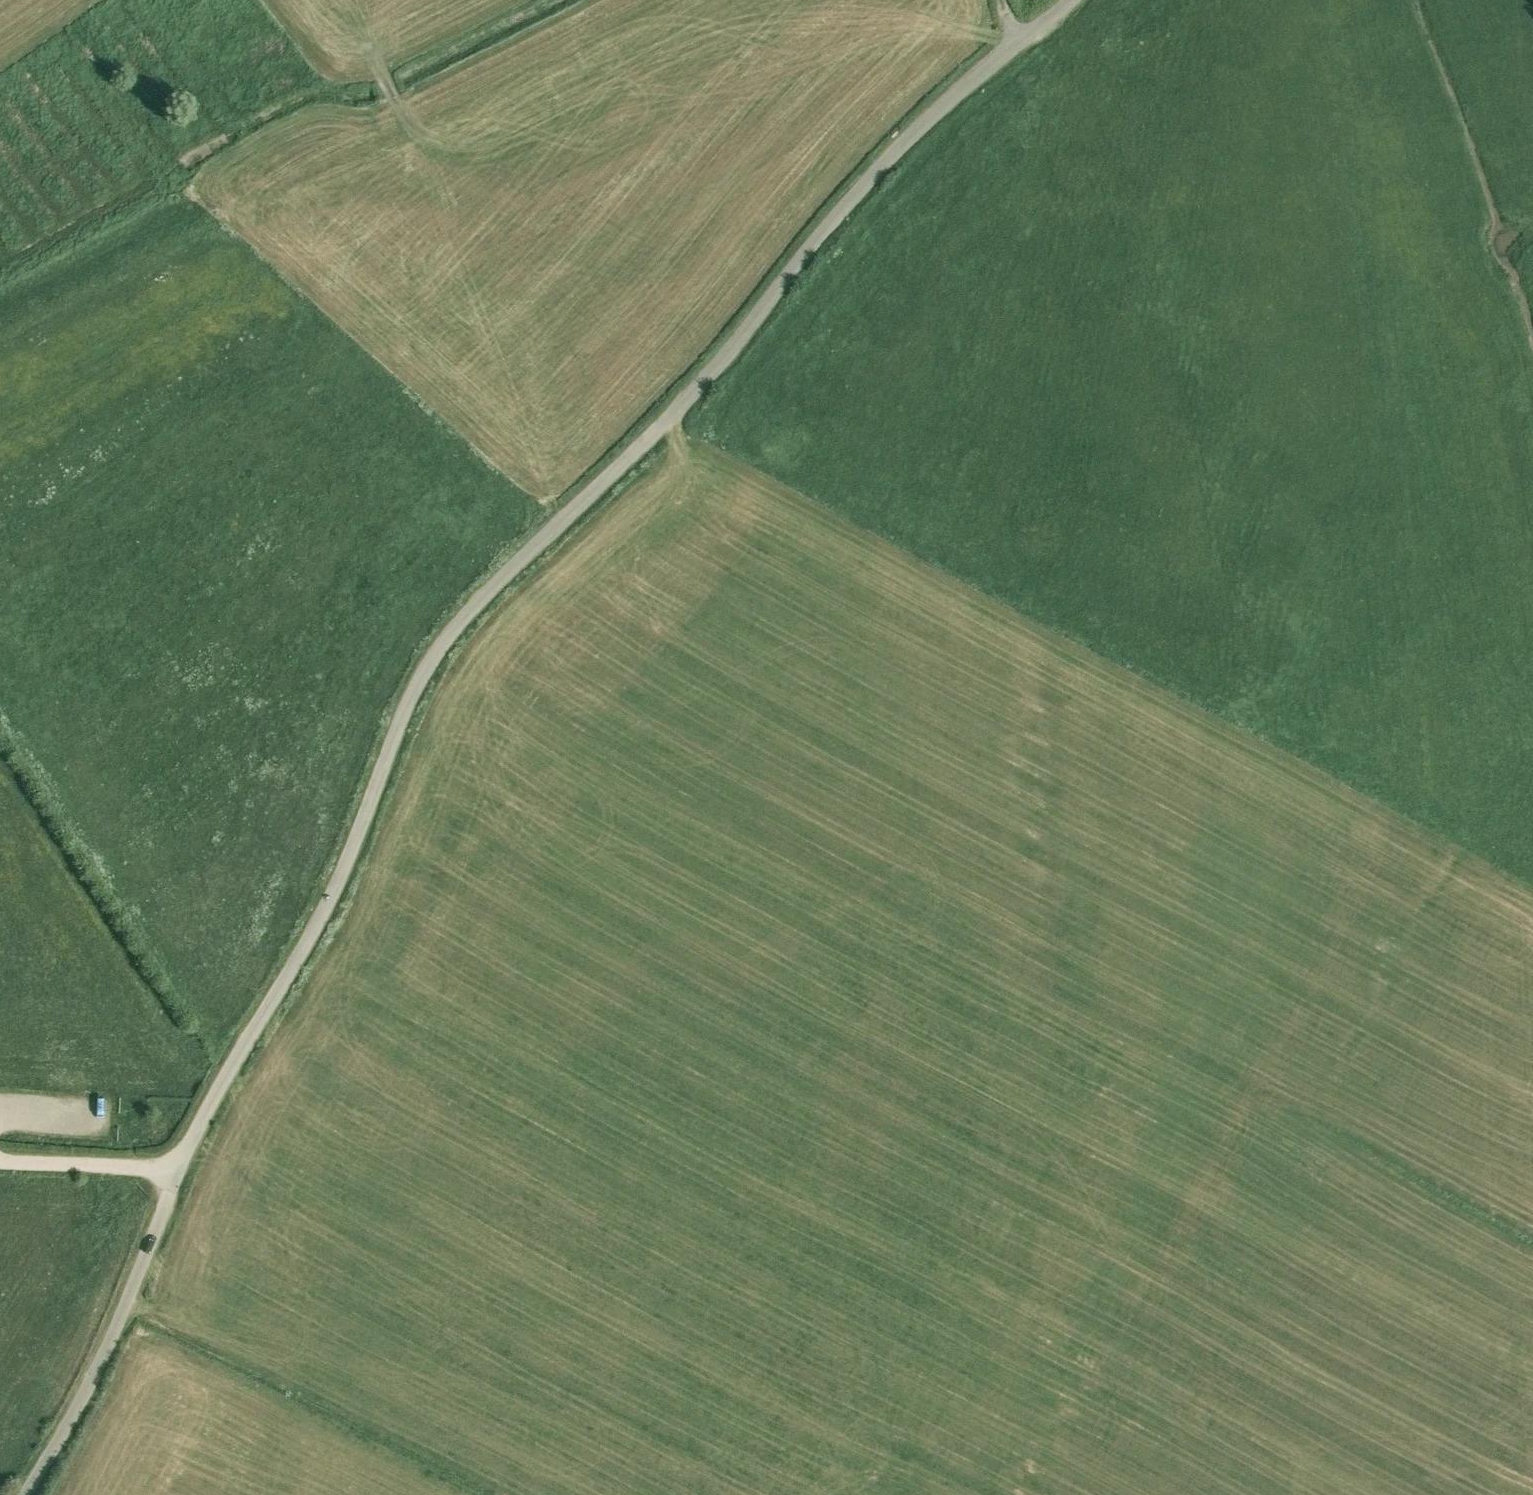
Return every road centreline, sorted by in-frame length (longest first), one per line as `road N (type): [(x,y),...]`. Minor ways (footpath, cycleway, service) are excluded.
road 1 (unclassified): [(25,1494),(106,1351),(177,1172),(345,870),(415,692),(466,619),(704,381),(903,147),(1074,0)]
road 2 (track): [(177,1172),(0,1161)]

